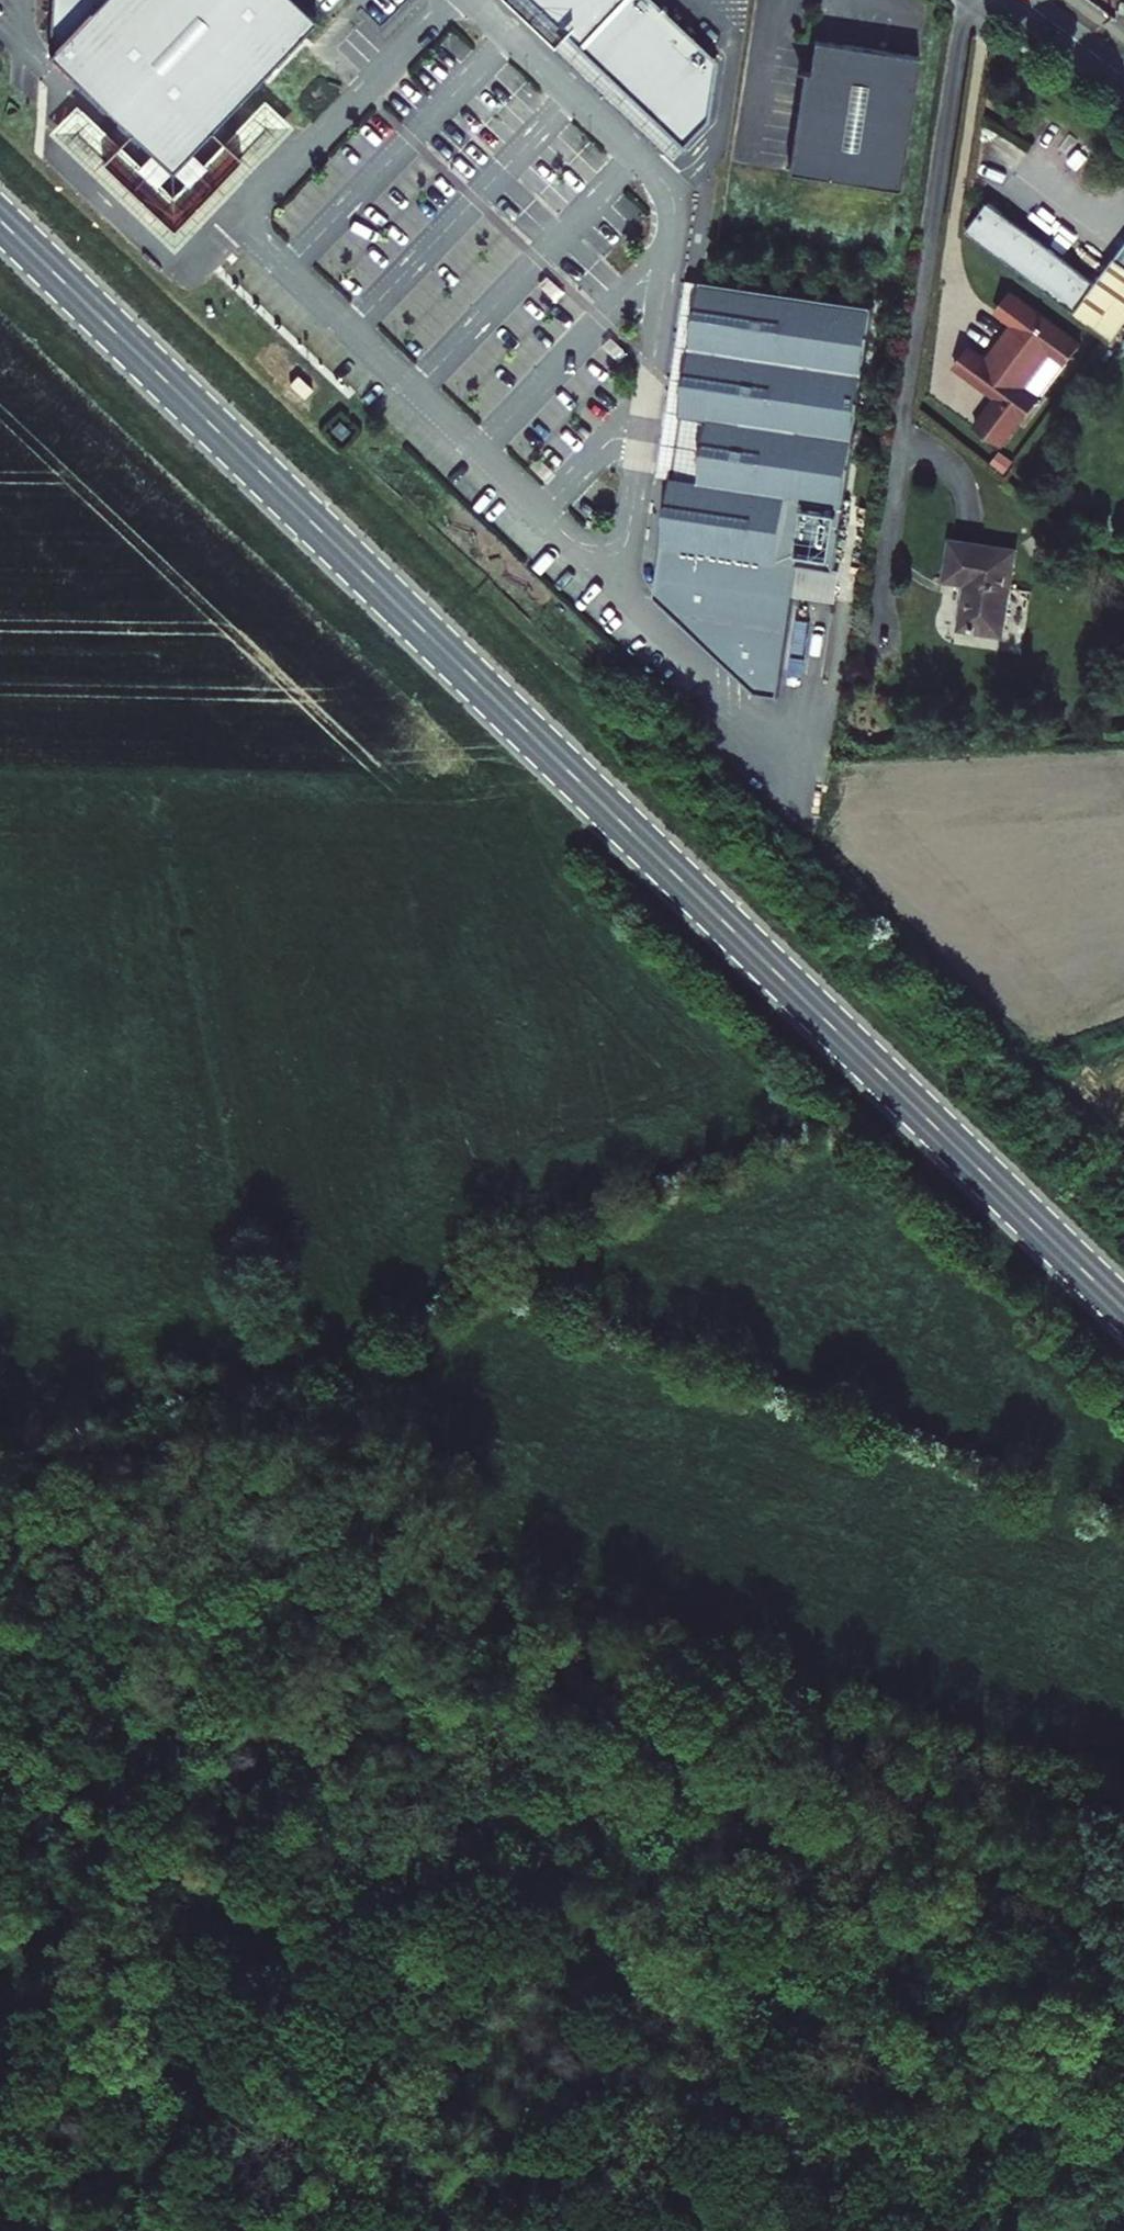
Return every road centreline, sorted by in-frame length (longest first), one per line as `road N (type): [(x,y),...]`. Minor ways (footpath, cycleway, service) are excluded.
road 1 (primary): [(0,221),(1123,1309)]
road 2 (secondary): [(1026,0),(1123,75)]

